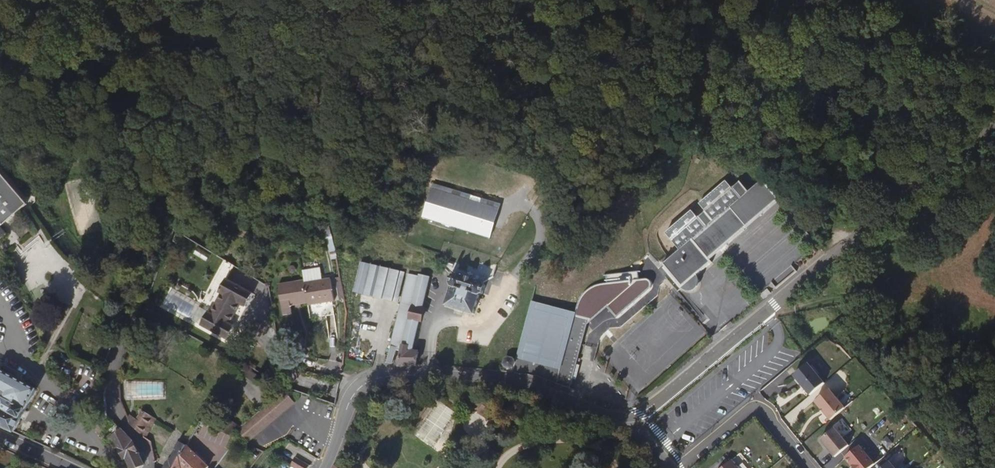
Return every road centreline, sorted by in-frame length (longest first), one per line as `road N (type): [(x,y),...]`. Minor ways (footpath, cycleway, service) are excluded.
road 1 (unclassified): [(629,424),(994,122)]
road 2 (unclassified): [(326,467),(348,399),(383,368),(540,378),(629,424)]
road 3 (residential): [(685,467),(745,411),(760,410),(808,467)]
road 4 (residential): [(148,467),(145,447),(112,396),(122,348)]

